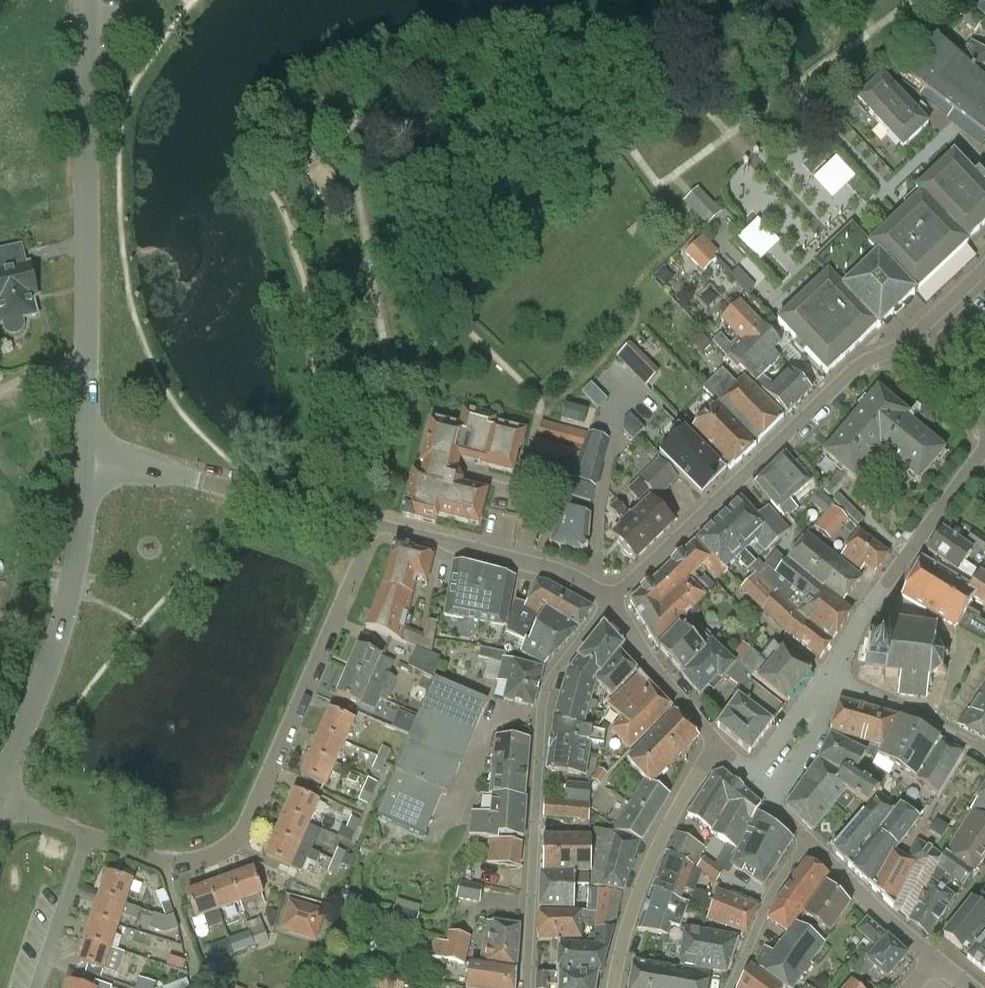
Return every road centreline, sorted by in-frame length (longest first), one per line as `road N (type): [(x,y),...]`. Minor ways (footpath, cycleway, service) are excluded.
road 1 (residential): [(374,525),(236,842),(181,863),(87,837)]
road 2 (residential): [(86,456),(86,0)]
road 3 (residential): [(609,601),(553,673),(541,709),(525,987)]
road 4 (residential): [(609,601),(861,364),(908,348)]
road 5 (residential): [(0,792),(61,631),(82,537),(86,456)]
road 6 (residential): [(374,525),(86,456)]
road 7 (residential): [(833,680),(856,633),(984,449)]
road 8 (residential): [(613,987),(656,850),(718,750)]
road 9 (residential): [(609,601),(554,571),(374,525)]
road 10 (residential): [(934,960),(772,804)]
road 11 (residential): [(718,750),(609,601)]
road 12 (residential): [(833,680),(984,751)]
road 13 (residential): [(37,987),(87,837)]
road 14 (residential): [(772,804),(820,727),(833,680)]
road 15 (residential): [(833,680),(750,781)]

